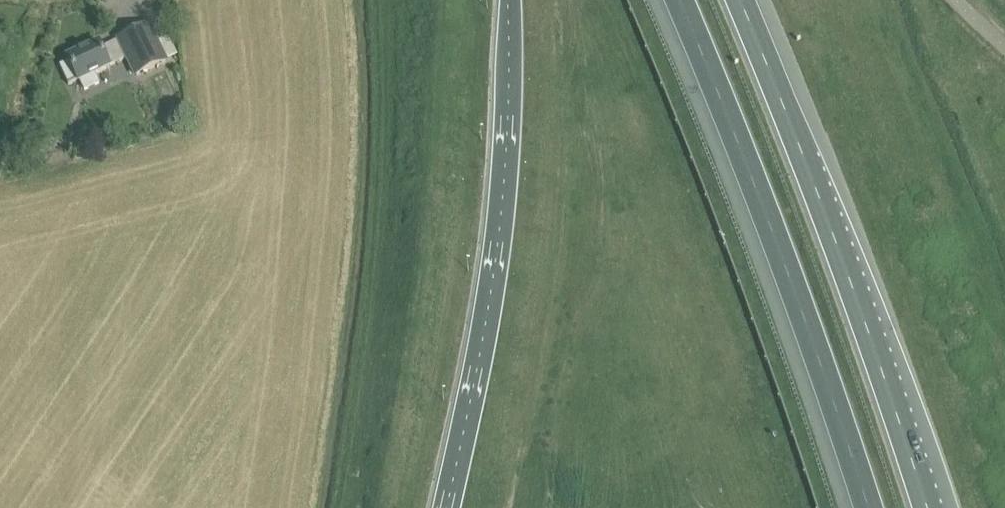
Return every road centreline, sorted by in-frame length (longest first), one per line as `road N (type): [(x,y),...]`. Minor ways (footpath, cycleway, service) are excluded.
road 1 (motorway): [(675,0),(781,264),(865,507)]
road 2 (motorway): [(931,507),(846,256),(742,0)]
road 3 (motorway): [(515,0),(500,244),(444,507)]

